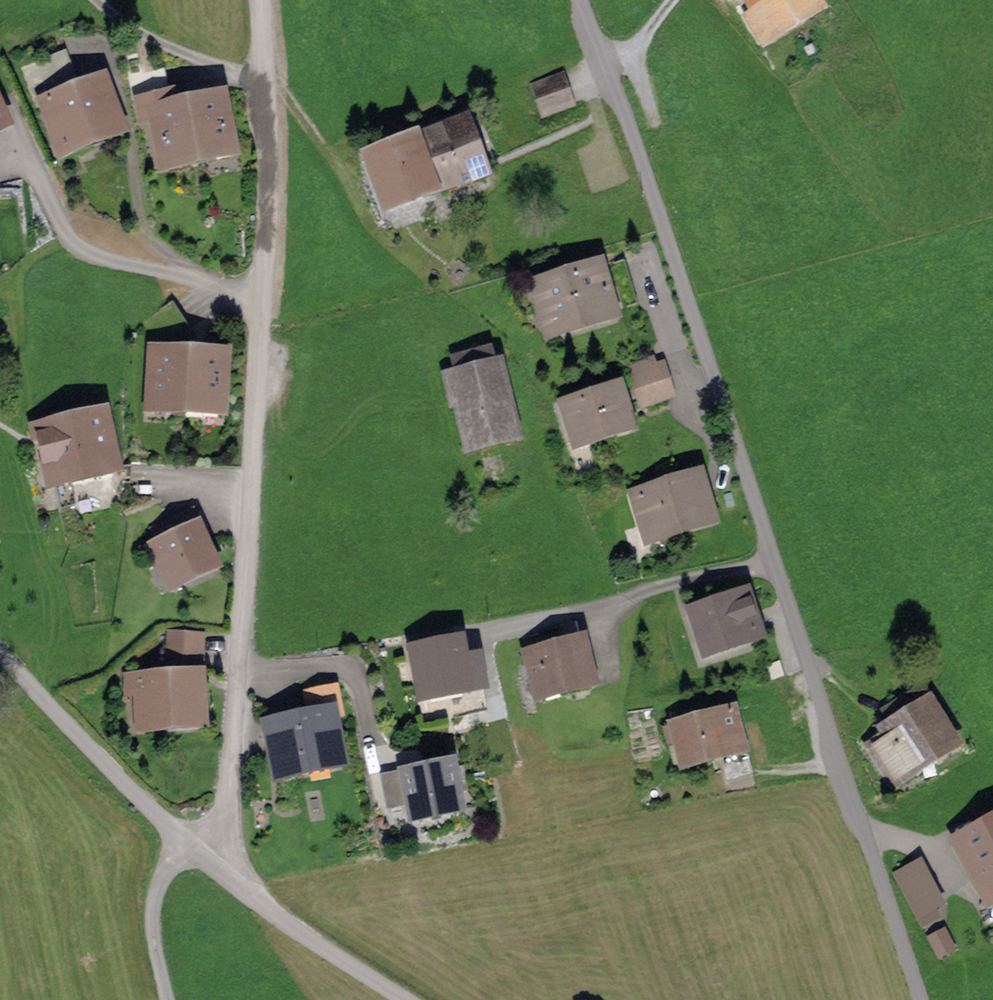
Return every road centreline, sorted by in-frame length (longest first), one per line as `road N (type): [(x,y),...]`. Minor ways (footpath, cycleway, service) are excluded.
road 1 (residential): [(581,0),(660,216),(919,999)]
road 2 (residential): [(258,0),(266,199),(228,804),(215,867)]
road 3 (residential): [(190,847),(0,651)]
road 4 (residential): [(404,999),(294,930),(215,867)]
road 5 (residential): [(190,847),(153,903),(169,999)]

